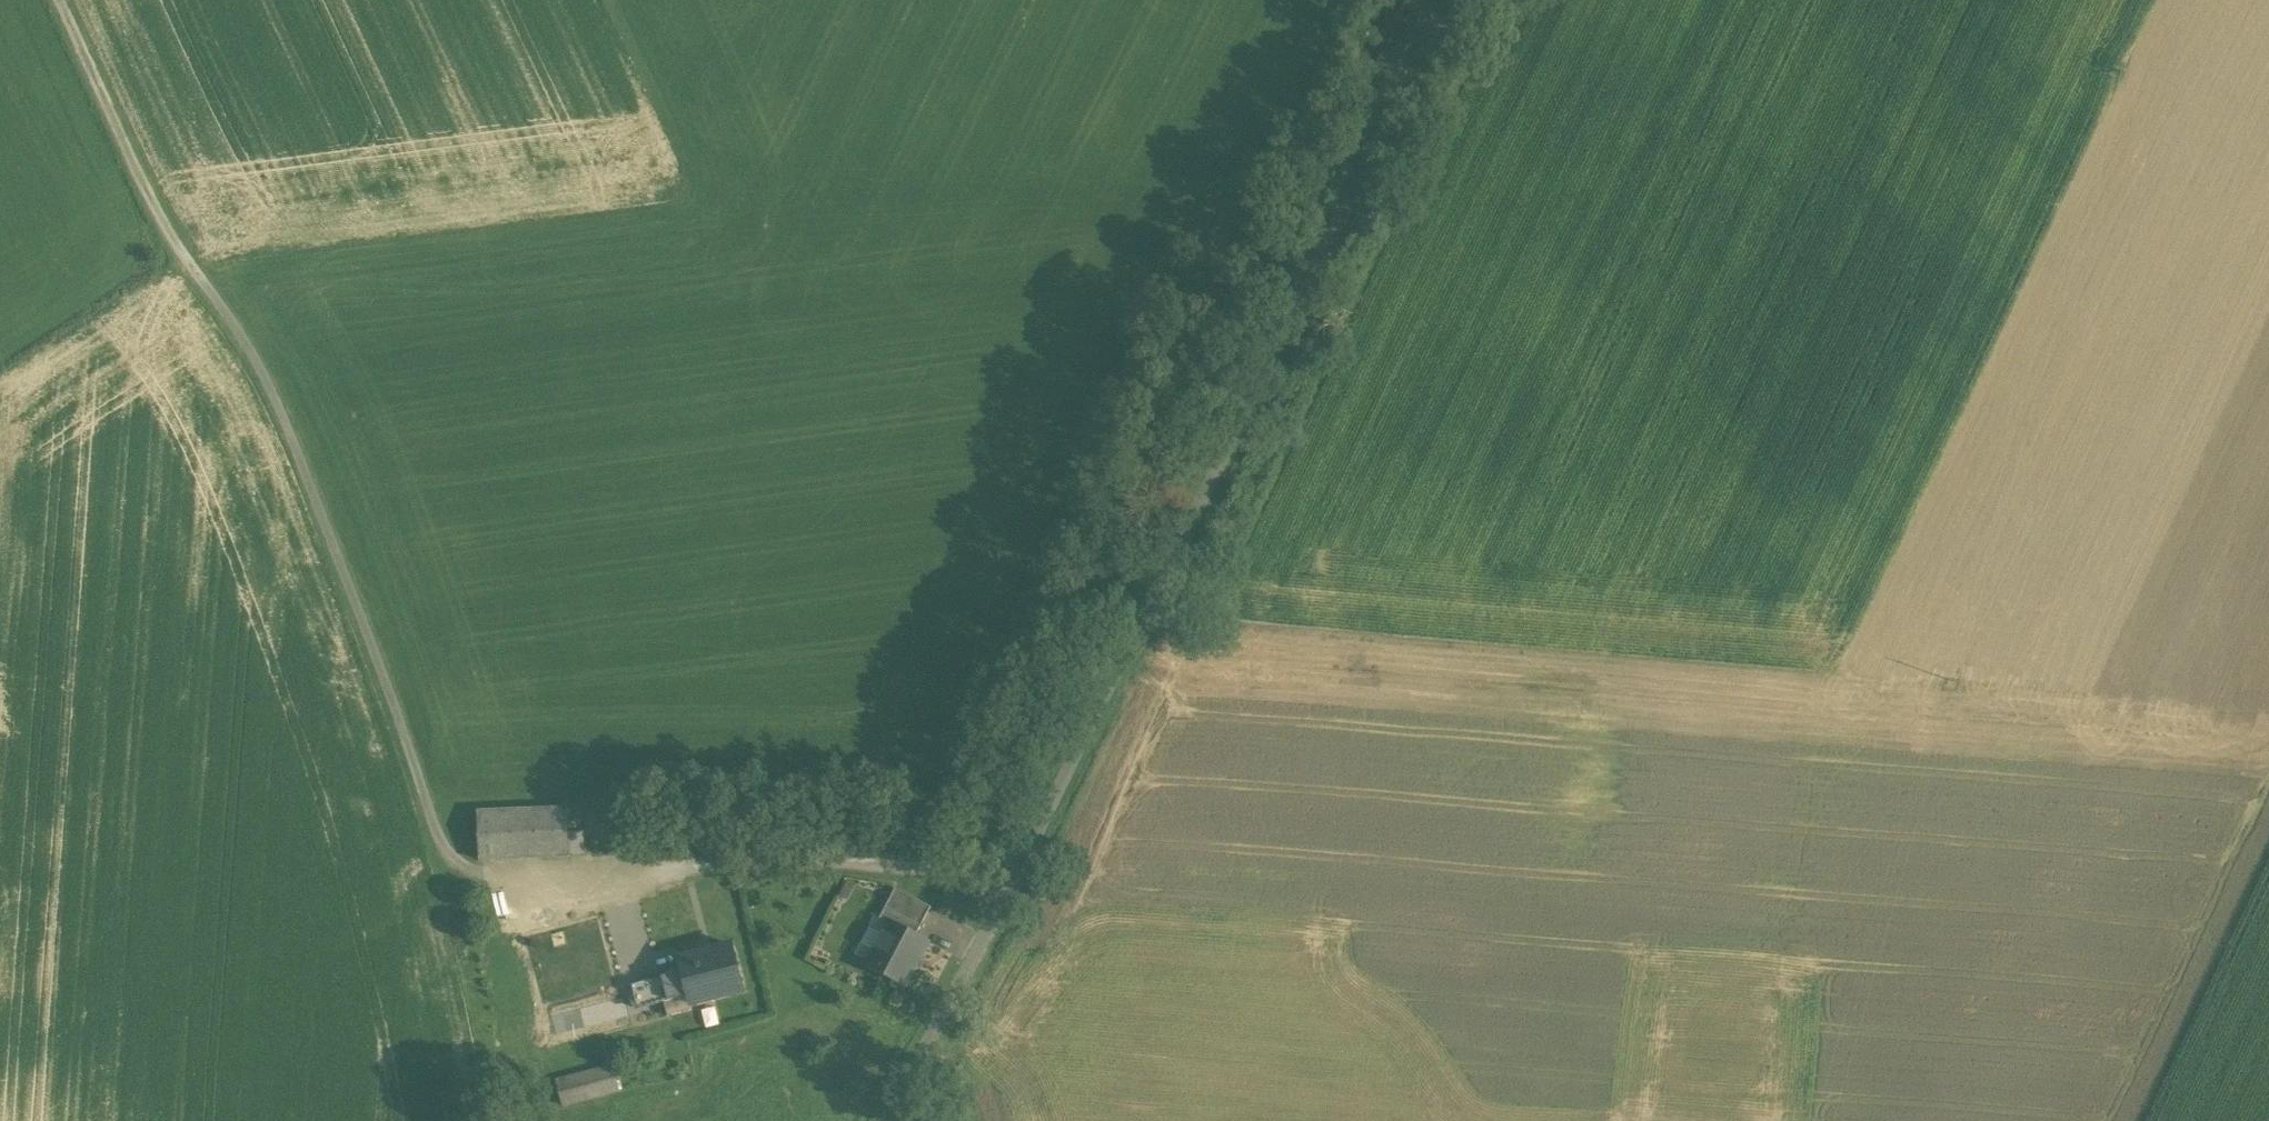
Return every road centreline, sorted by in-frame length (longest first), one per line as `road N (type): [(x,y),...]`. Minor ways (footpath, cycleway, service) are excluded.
road 1 (residential): [(885,1120),(1011,888),(1443,0)]

